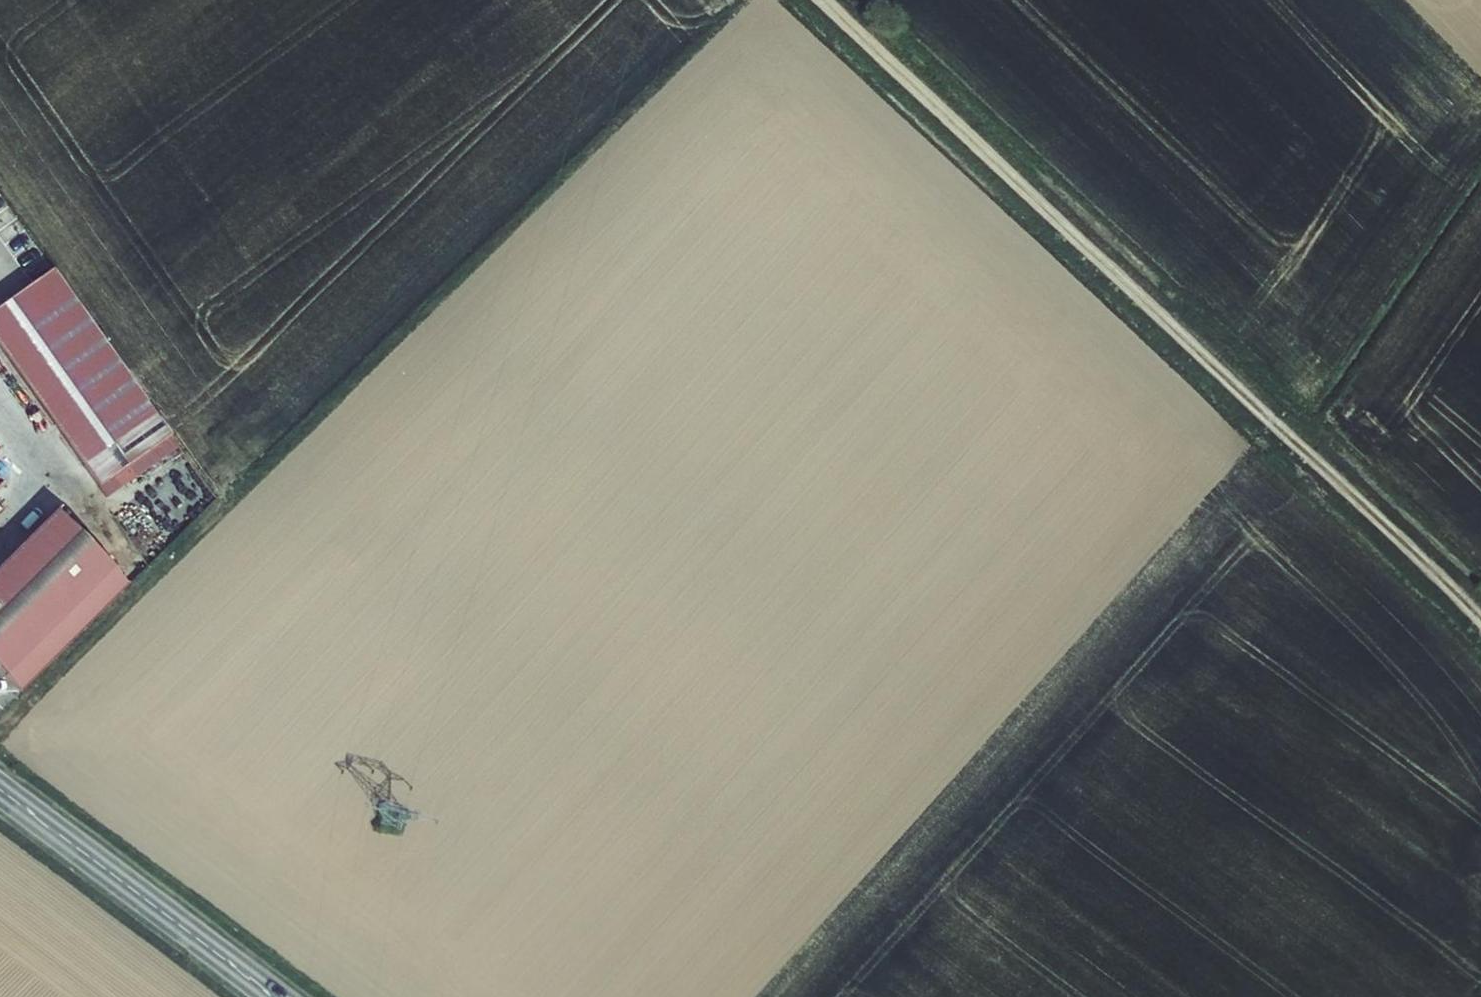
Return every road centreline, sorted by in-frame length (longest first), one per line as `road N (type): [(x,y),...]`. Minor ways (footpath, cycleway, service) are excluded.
road 1 (track): [(817,0),(1480,618)]
road 2 (tertiary): [(275,996),(0,789)]

